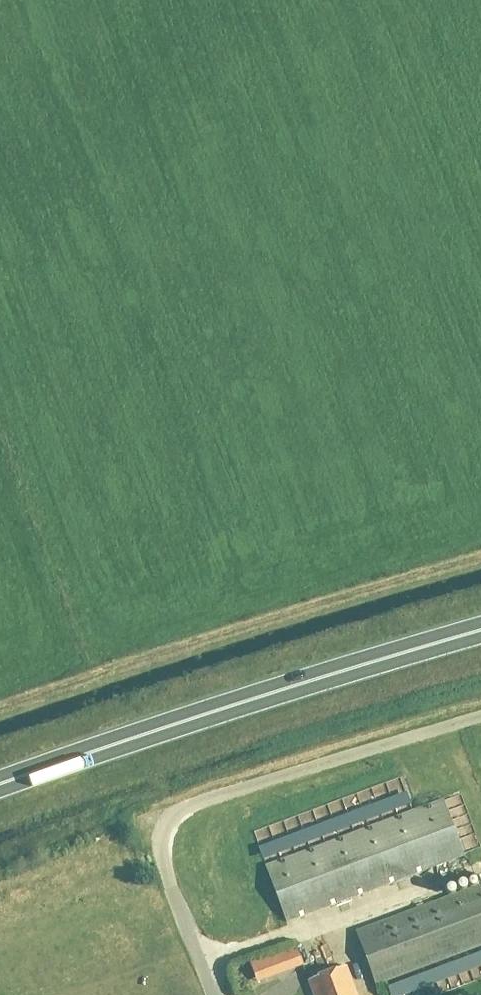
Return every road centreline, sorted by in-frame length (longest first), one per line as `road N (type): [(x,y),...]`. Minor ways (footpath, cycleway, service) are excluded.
road 1 (trunk): [(0,786),(480,632)]

